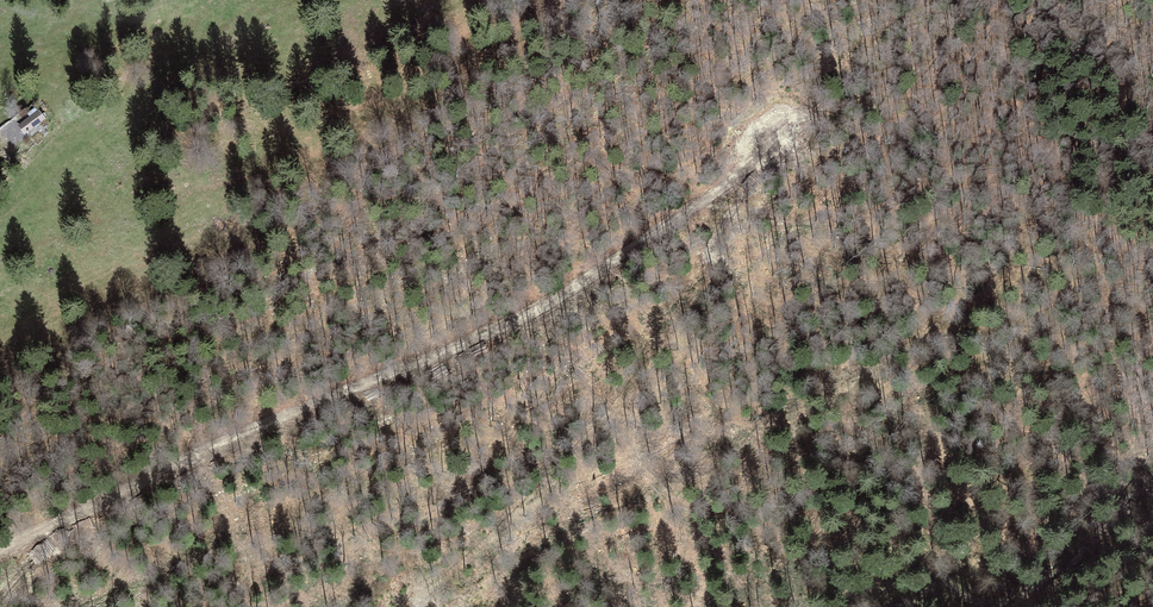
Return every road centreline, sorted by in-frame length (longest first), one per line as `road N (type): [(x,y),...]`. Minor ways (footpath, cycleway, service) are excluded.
road 1 (track): [(0,553),(273,421),(552,305),(691,217),(887,25)]
road 2 (track): [(767,140),(655,339),(460,558),(414,585)]

